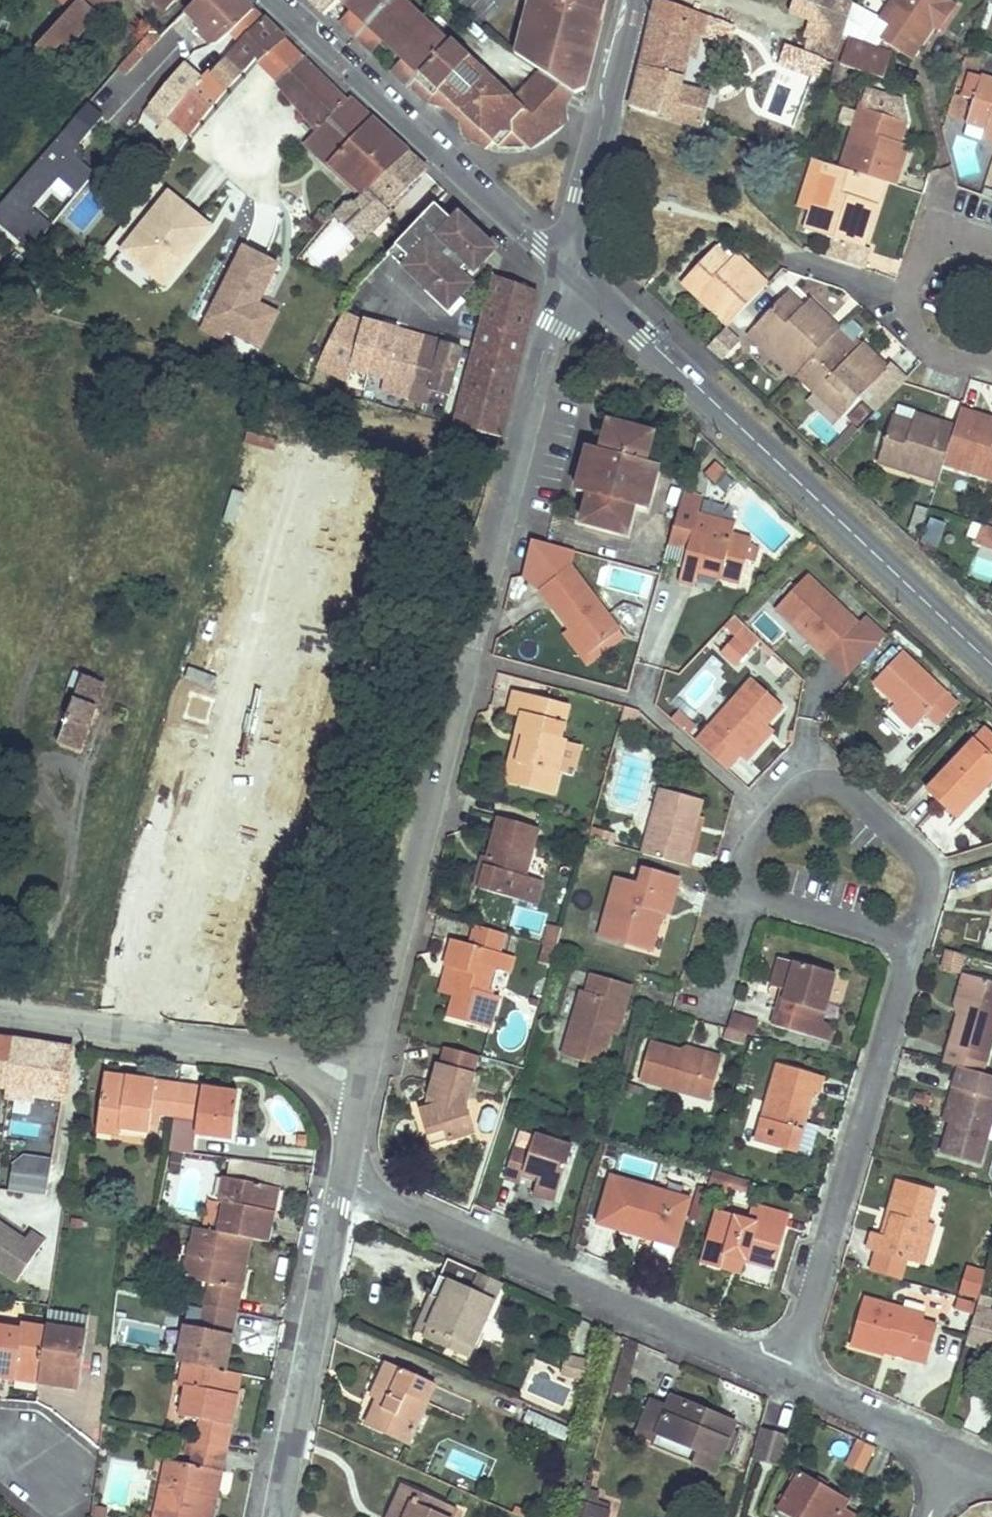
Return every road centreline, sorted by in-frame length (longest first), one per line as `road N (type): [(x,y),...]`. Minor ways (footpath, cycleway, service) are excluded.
road 1 (residential): [(563,279),(559,327),(478,652),(360,1084)]
road 2 (tertiary): [(563,279),(639,334),(991,664)]
road 3 (residential): [(785,1376),(343,1185)]
road 4 (residential): [(785,1376),(911,942)]
road 5 (tertiary): [(267,0),(563,279)]
road 6 (residential): [(360,1084),(271,1054),(0,1013)]
road 7 (residential): [(911,942),(926,869),(848,788),(803,787),(768,824),(745,858),(745,882),(758,897)]
road 8 (residential): [(343,1185),(276,1516)]
road 9 (tertiary): [(563,279),(628,0)]
road 10 (residential): [(991,236),(933,235),(901,278),(908,325),(945,354)]
road 11 (residential): [(955,1450),(785,1376)]
road 12 (residential): [(758,897),(911,942)]

